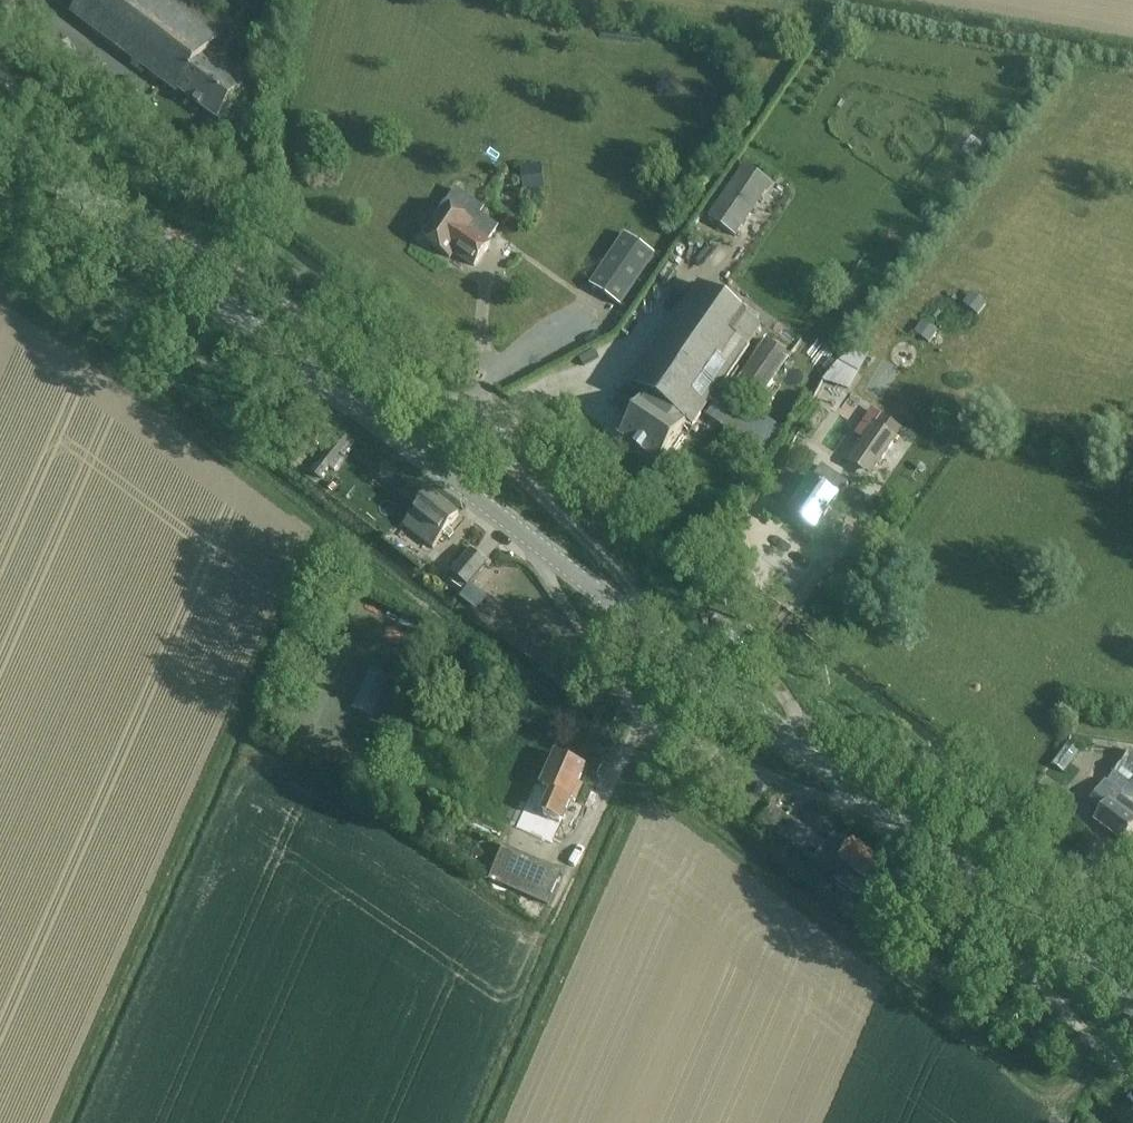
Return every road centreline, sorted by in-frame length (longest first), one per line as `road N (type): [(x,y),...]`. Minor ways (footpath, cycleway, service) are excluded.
road 1 (tertiary): [(1132,1004),(0,132)]
road 2 (track): [(0,291),(318,528),(56,1122)]
road 3 (track): [(1054,1100),(617,764)]
road 4 (track): [(0,223),(198,356),(358,408)]
road 5 (track): [(495,1122),(643,783)]
road 6 (track): [(501,454),(710,609)]

